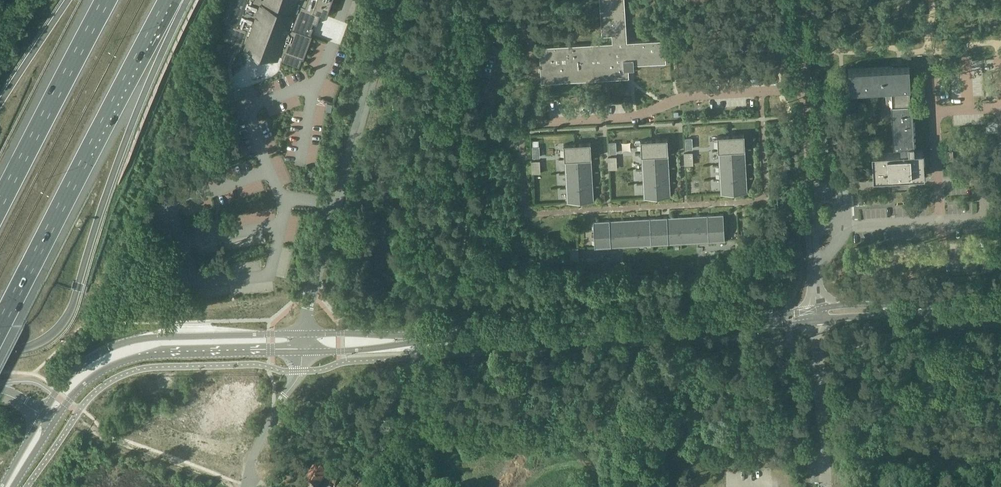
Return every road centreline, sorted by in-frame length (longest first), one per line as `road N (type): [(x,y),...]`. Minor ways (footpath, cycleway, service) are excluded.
road 1 (secondary): [(426,338),(817,315)]
road 2 (motorway): [(0,327),(169,0)]
road 3 (unclassified): [(305,334),(395,0)]
road 4 (secondary): [(305,334),(131,341),(92,357),(43,416)]
road 5 (secondary): [(54,424),(89,380),(126,360),(302,352)]
road 6 (residential): [(805,89),(679,97),(634,119),(537,124)]
road 7 (motorway): [(107,0),(0,206)]
road 8 (secondary): [(817,315),(1000,305)]
road 9 (residential): [(824,486),(817,315)]
road 10 (residential): [(537,124),(501,126),(489,116),(506,39),(532,35)]
road 11 (unclassified): [(248,477),(299,376),(302,352)]
road 12 (secondary): [(302,352),(426,338)]
road 13 (secondary): [(426,338),(305,334)]

